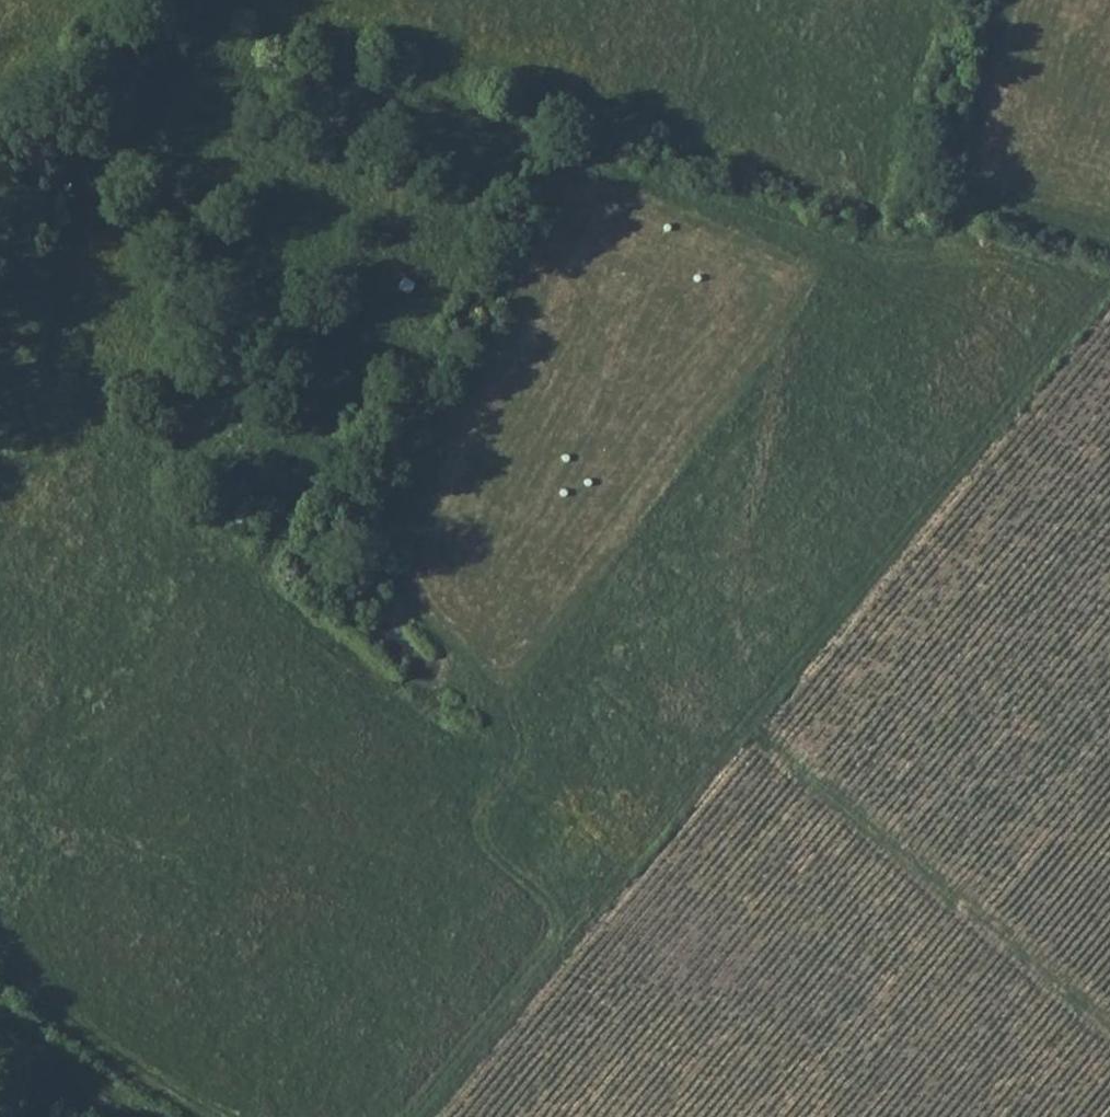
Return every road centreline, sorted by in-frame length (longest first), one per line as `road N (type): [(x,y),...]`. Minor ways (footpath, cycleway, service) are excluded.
road 1 (track): [(1109,1023),(771,743)]
road 2 (track): [(140,1116),(0,1021)]

